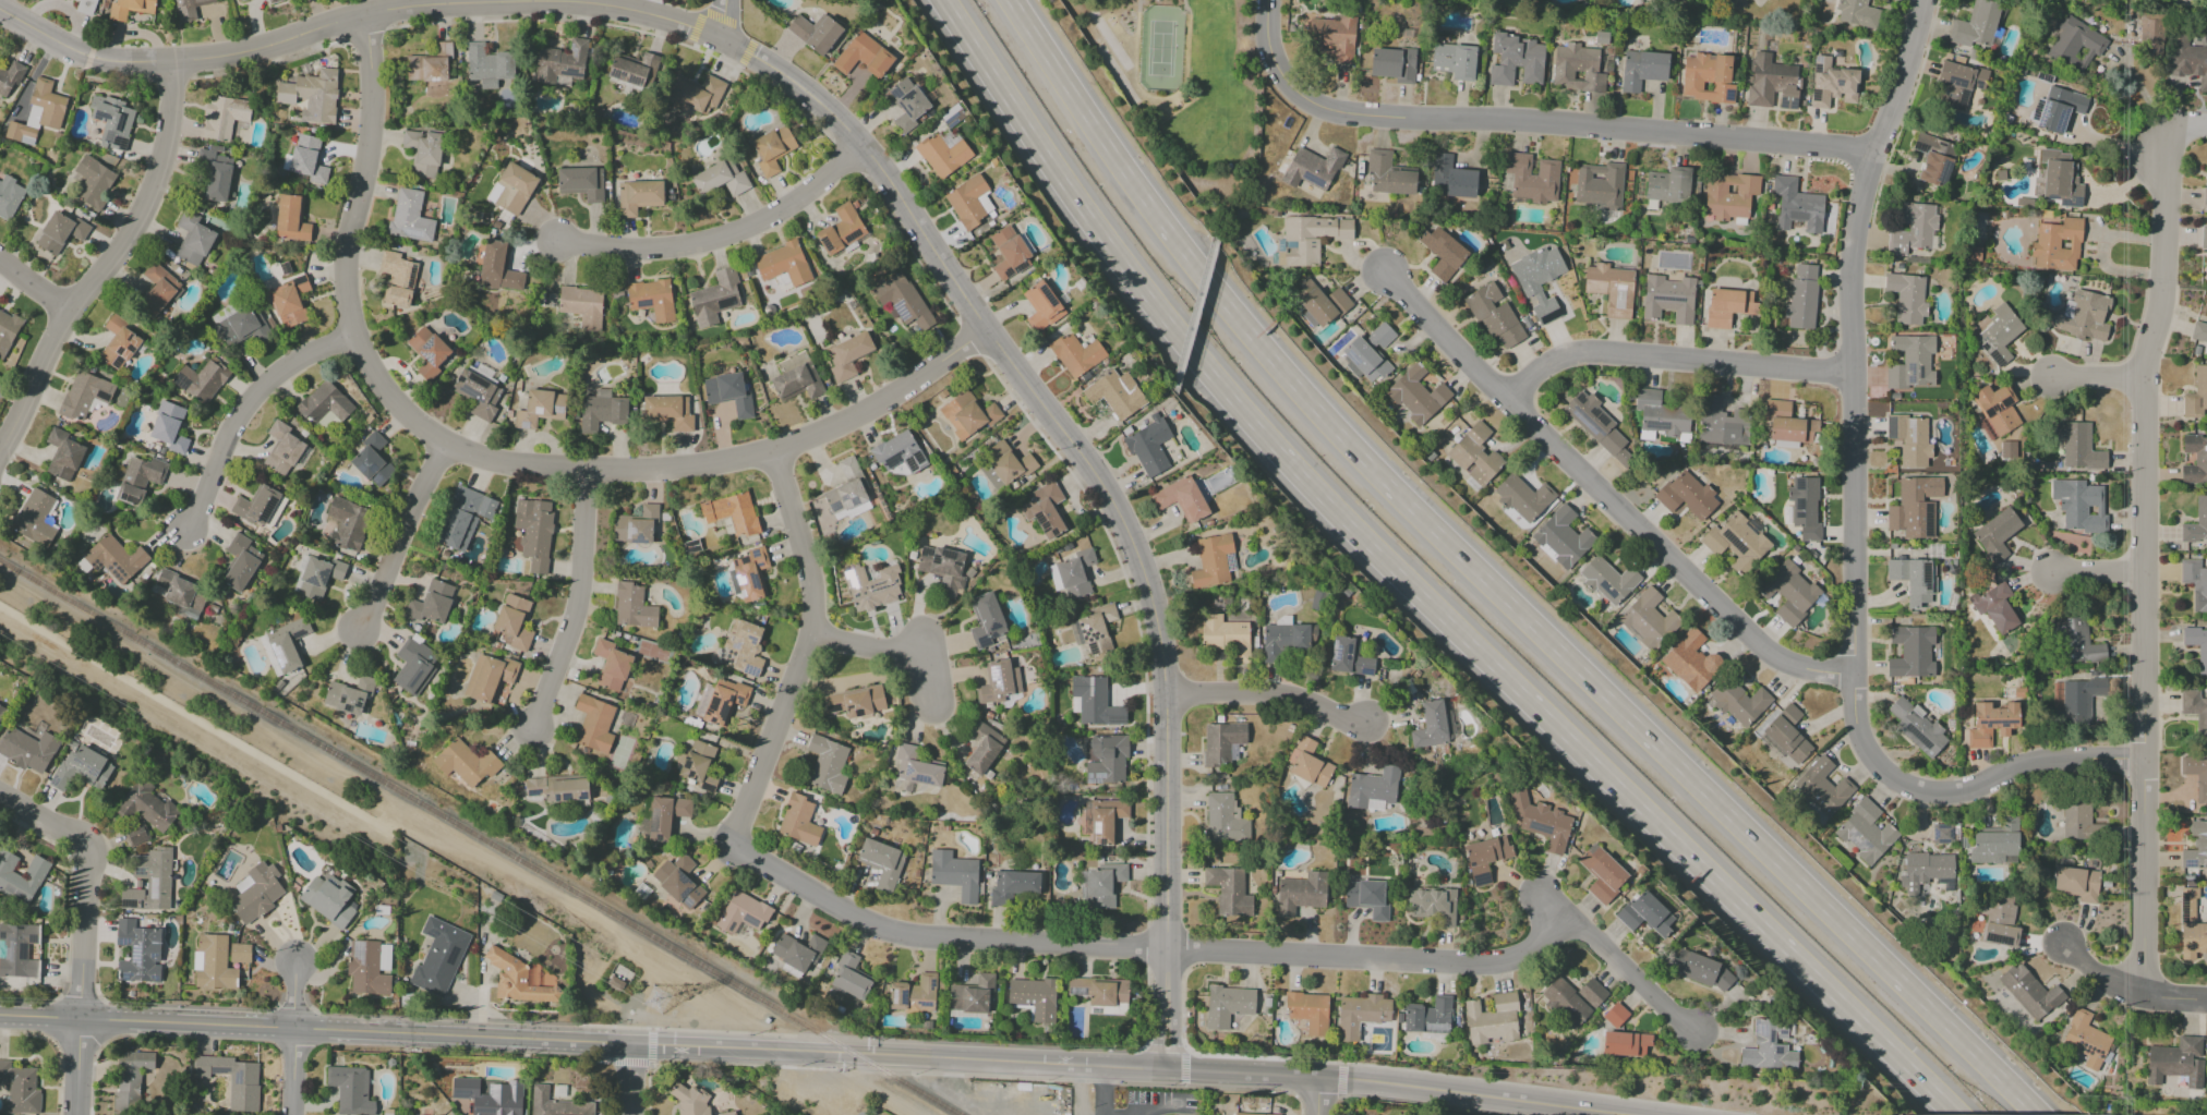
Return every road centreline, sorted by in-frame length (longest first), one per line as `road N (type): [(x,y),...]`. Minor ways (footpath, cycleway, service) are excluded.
road 1 (residential): [(1170,1069),(1165,696),(1154,614),(1129,535),(1087,466),(982,338),(868,143),(725,35),(608,3),(526,2),(360,21),(172,64),(86,61),(0,10)]
road 2 (secondary): [(1626,1114),(1340,1079),(0,1015)]
road 3 (motorway): [(2039,1114),(1289,380),(1150,207),(1010,0)]
road 4 (motorway): [(942,0),(1129,276),(1243,414),(1366,544),(1957,1114)]
road 5 (residential): [(982,338),(892,399),(774,455),(587,474),(502,466),(444,448),(400,413),(352,340),(345,260),(373,131),(360,21)]
road 6 (residential): [(2172,128),(2159,299),(2143,377),(2150,992)]
road 7 (residential): [(1901,783),(1872,759),(1855,724),(1850,255),(1869,152),(1903,76),(1919,0)]
road 8 (residential): [(1266,0),(1269,51),(1282,80),(1325,109),(1869,152)]
road 9 (residential): [(1852,672),(1783,662),(1745,631),(1383,269)]
road 10 (residential): [(1708,1032),(1566,918),(1531,954),(1464,962),(1167,953)]
road 11 (residential): [(728,843),(820,901),(913,937),(1167,953)]
road 12 (residential): [(172,64),(167,147),(130,238),(64,310),(0,460)]
road 13 (residential): [(774,455),(813,637),(728,843)]
road 14 (residential): [(1853,372),(1579,353),(1547,363),(1505,399)]
road 15 (residential): [(868,143),(748,232),(659,247),(563,240)]
road 16 (residential): [(587,474),(579,599),(530,732)]
road 17 (residential): [(352,340),(263,386),(193,526)]
road 18 (residential): [(2143,759),(2034,760),(1961,791),(1901,783)]
road 19 (residential): [(1165,696),(1287,694),(1348,723),(1373,720)]
road 20 (residential): [(444,448),(361,631)]
road 21 (residential): [(87,847),(80,1018)]
road 22 (residential): [(813,637),(878,653),(919,644),(934,703)]
road 23 (residential): [(292,1114),(294,960)]
road 24 (residential): [(2206,999),(2111,977),(2067,942)]

